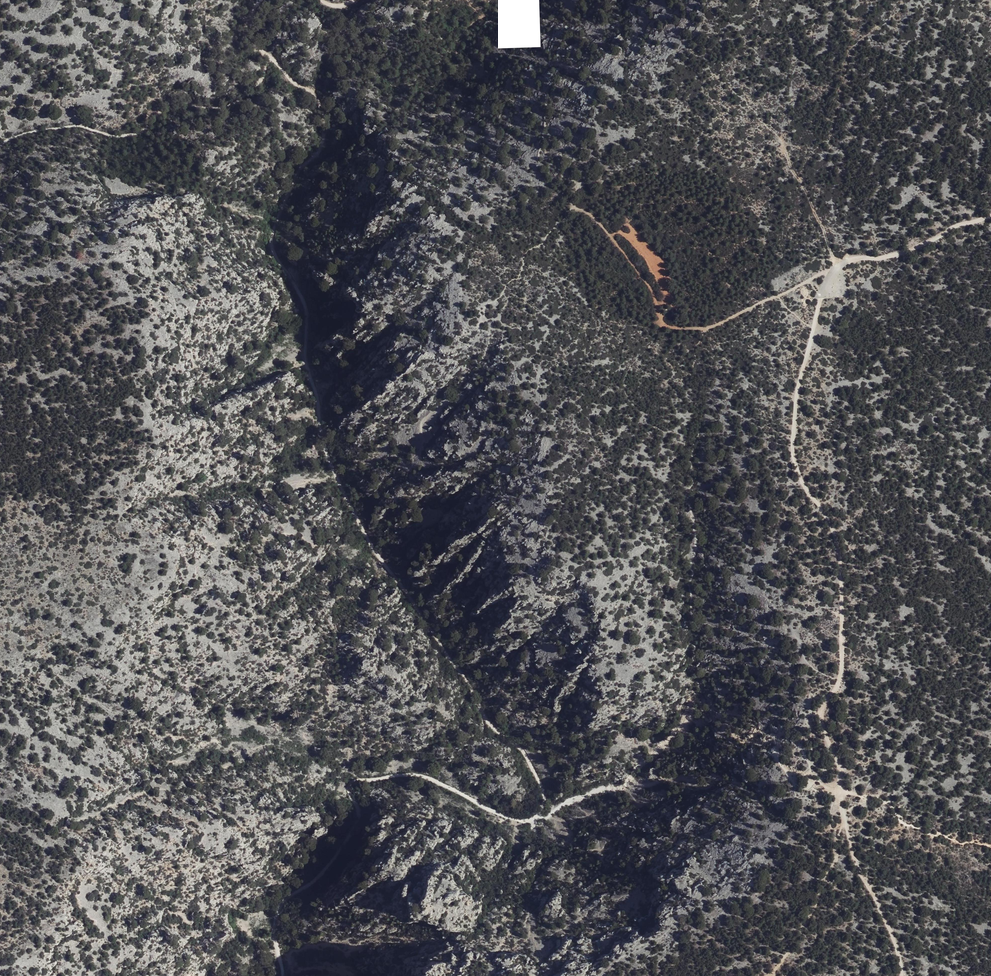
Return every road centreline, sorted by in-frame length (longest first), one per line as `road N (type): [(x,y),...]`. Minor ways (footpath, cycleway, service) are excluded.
road 1 (track): [(537,817),(543,794),(523,751),(489,724),(367,540),(325,451),(307,365),(304,305),(271,242),(297,173),(321,145),(324,118),(310,90),(269,56)]
road 2 (track): [(837,266),(820,299),(792,440),(802,483),(835,532),(839,555),(841,669),(821,720),(840,792)]
road 3 (track): [(282,975),(276,918),(355,826),(350,784),(414,775),(517,821),(537,817)]
road 4 (track): [(845,818),(857,867),(898,949),(901,975)]
road 5 (track): [(990,215),(892,257),(837,266)]
road 6 (track): [(708,328),(837,266)]

